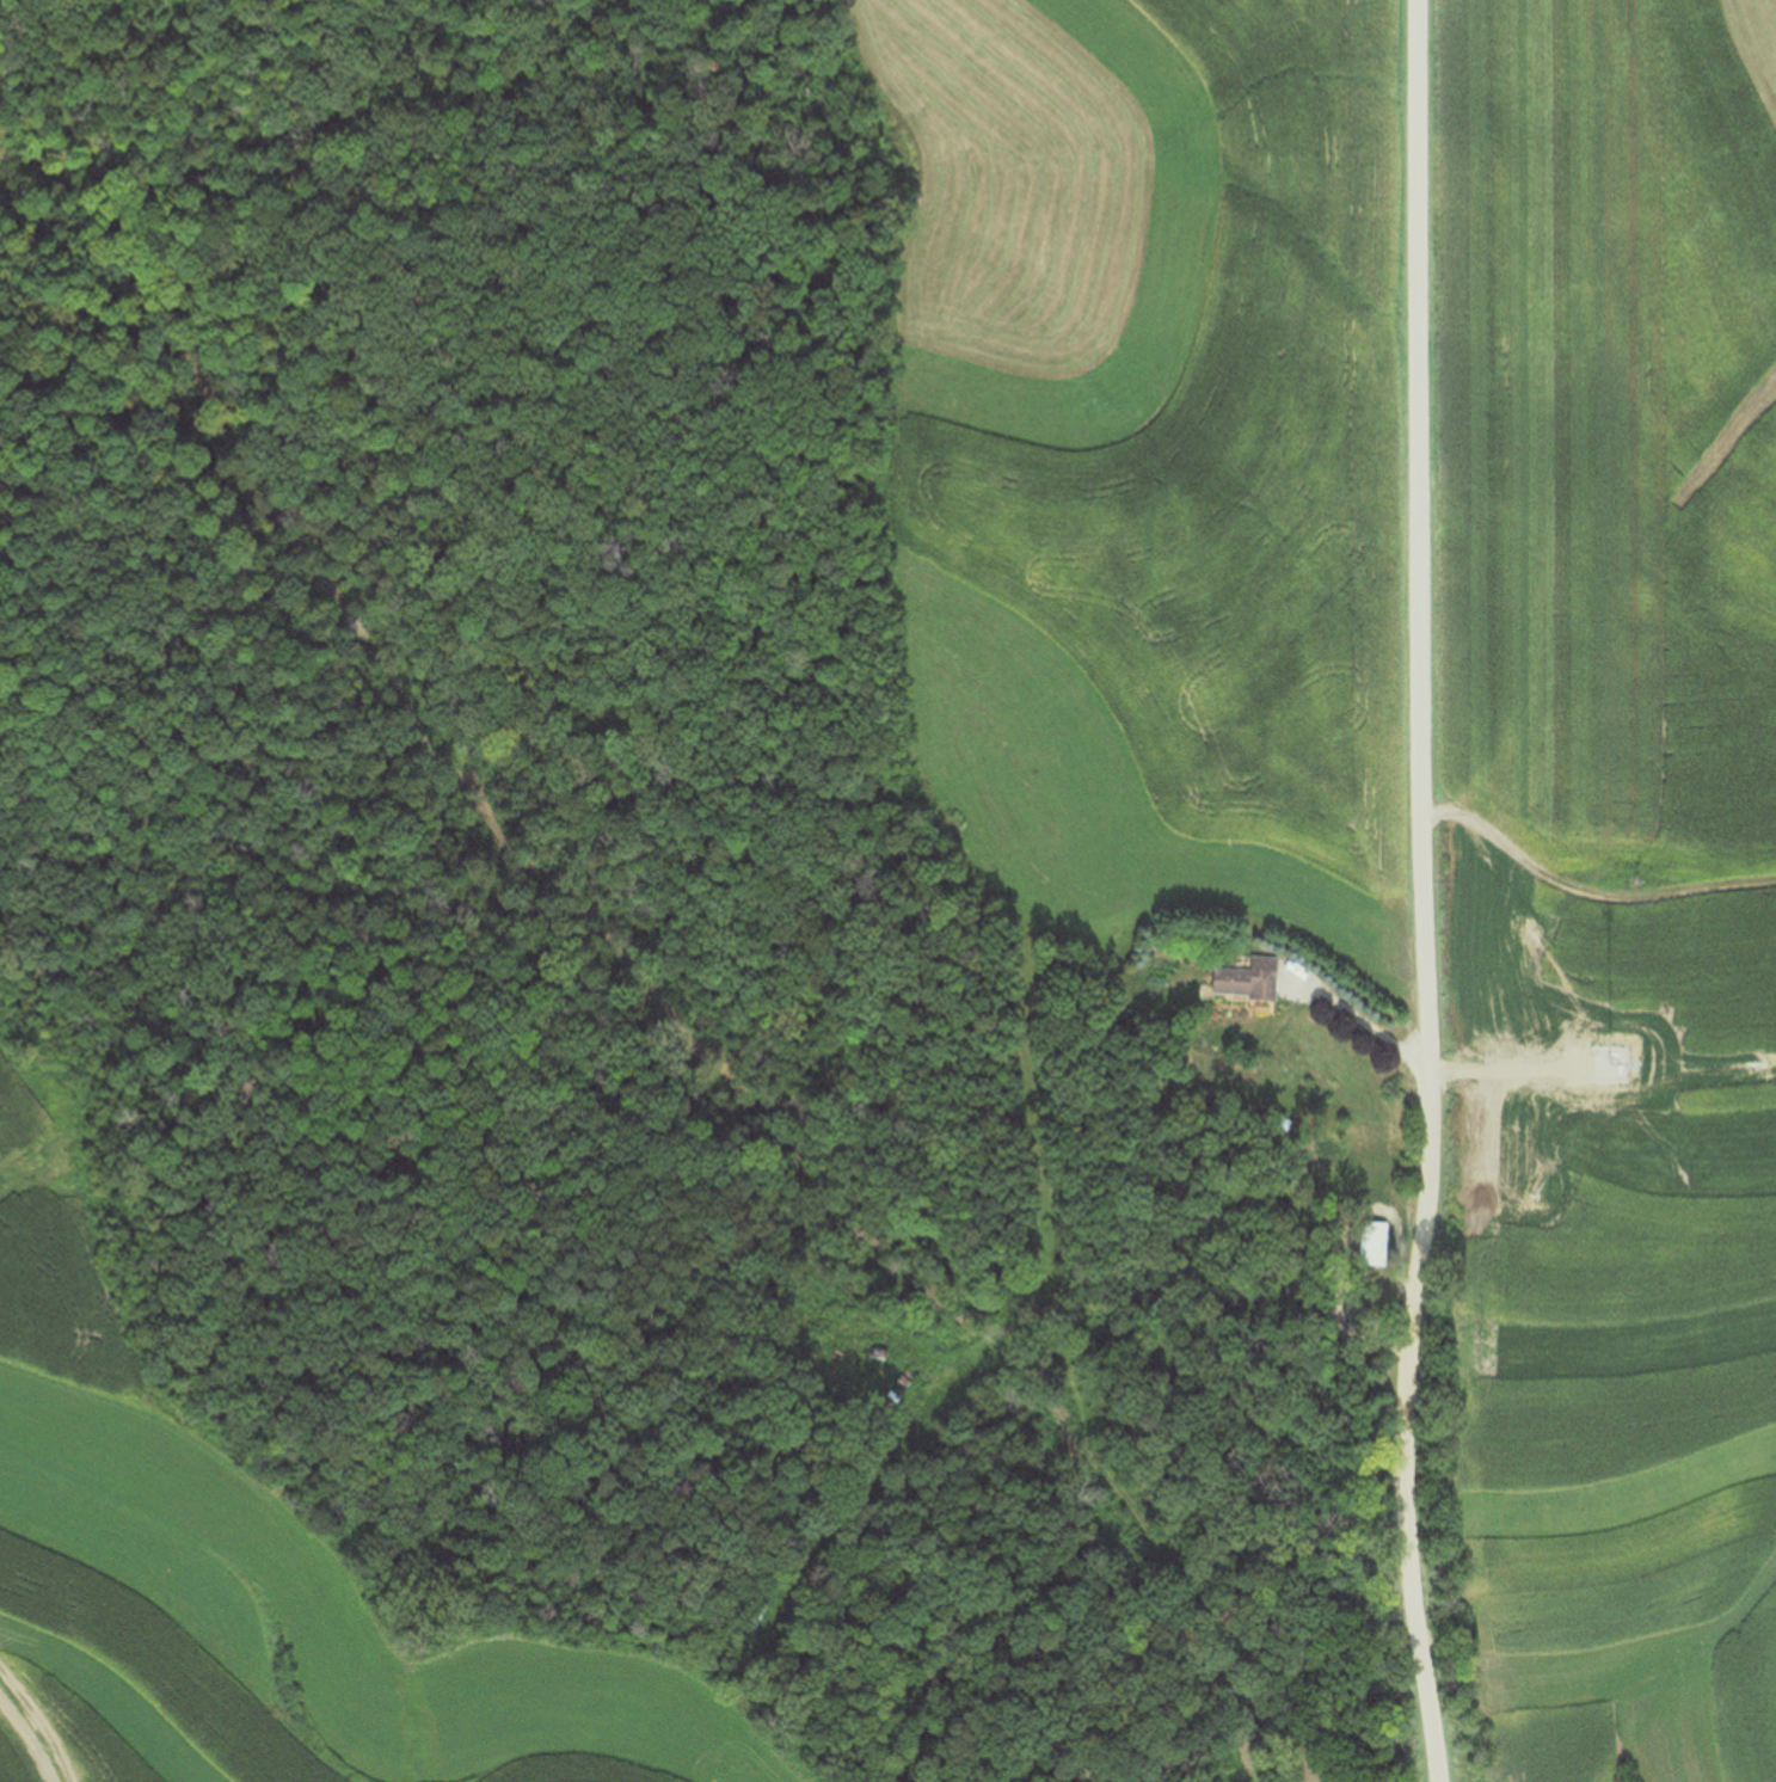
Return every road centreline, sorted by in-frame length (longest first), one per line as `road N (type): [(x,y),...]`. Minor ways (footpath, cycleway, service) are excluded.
road 1 (residential): [(1413,0),(1418,822),(1430,1149),(1400,1421),(1408,1610),(1437,1781)]

